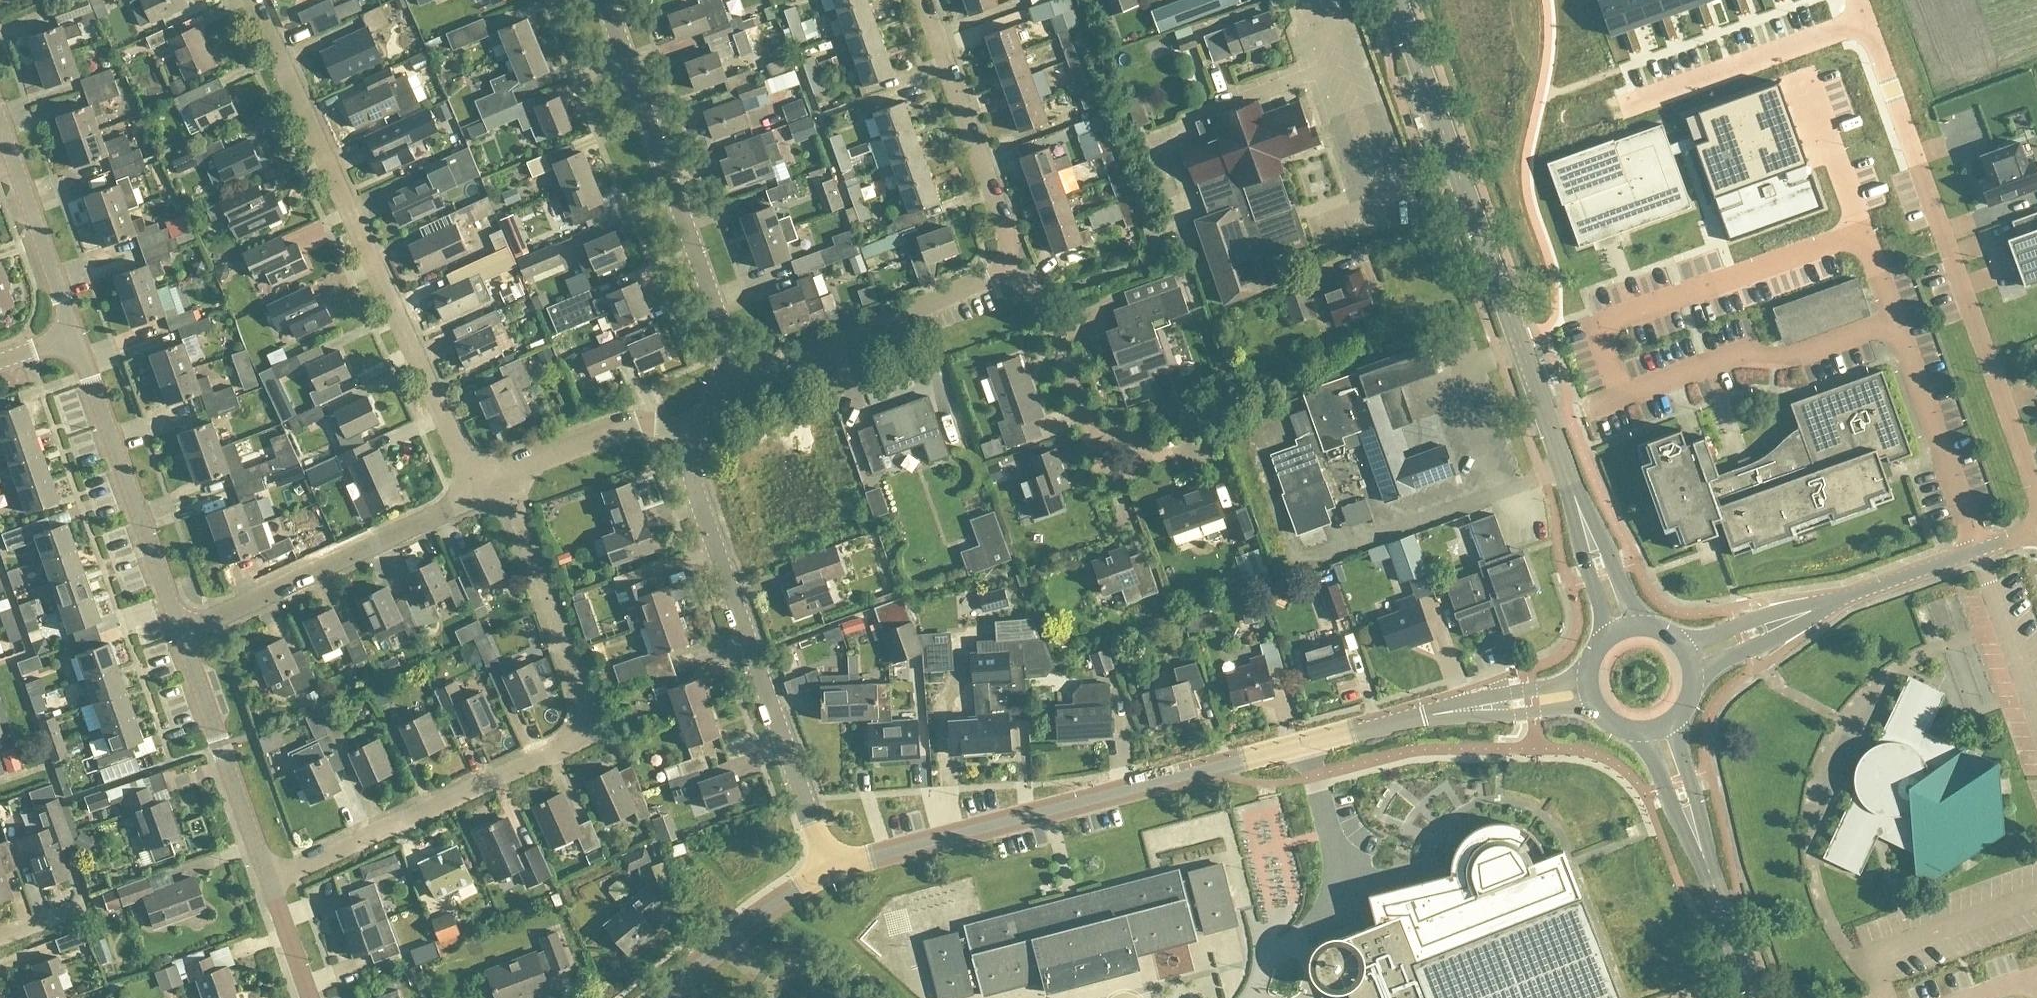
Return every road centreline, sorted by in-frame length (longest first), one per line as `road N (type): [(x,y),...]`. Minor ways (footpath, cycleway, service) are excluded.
road 1 (residential): [(265,883),(584,733),(584,713),(502,478)]
road 2 (tertiary): [(829,868),(1423,718)]
road 3 (residential): [(475,494),(249,0)]
road 4 (residential): [(2036,502),(1865,22)]
road 5 (residential): [(1618,397),(1594,330),(1861,235),(1893,324)]
road 6 (secondary): [(1545,422),(1393,0)]
road 7 (tertiary): [(829,868),(693,490),(693,444)]
road 8 (tertiary): [(719,375),(725,337),(604,0)]
road 9 (residential): [(180,635),(475,494)]
road 10 (residential): [(180,635),(71,334)]
road 11 (residential): [(719,375),(774,369),(1014,269)]
road 12 (residential): [(1893,324),(1804,357),(1729,357),(1618,397)]
road 13 (residential): [(1014,269),(919,0)]
road 14 (residential): [(265,883),(180,635)]
road 15 (residential): [(1628,107),(1865,22)]
road 16 (residential): [(1973,552),(1893,324)]
road 17 (residential): [(71,334),(0,133)]
road 18 (tertiary): [(660,997),(829,868)]
road 19 (residential): [(502,478),(636,425),(693,444)]
road 20 (residential): [(1973,552),(1790,620)]
road 21 (residential): [(1014,269),(1095,440)]
road 22 (secondary): [(1637,736),(1712,887)]
road 23 (secondary): [(1712,887),(1672,724)]
road 24 (secondary): [(1577,514),(1602,643)]
road 25 (secondary): [(1638,629),(1577,514)]
road 26 (residential): [(1095,440),(1111,479),(1141,475),(1141,439),(1127,435)]
road 27 (residential): [(307,997),(265,883)]

